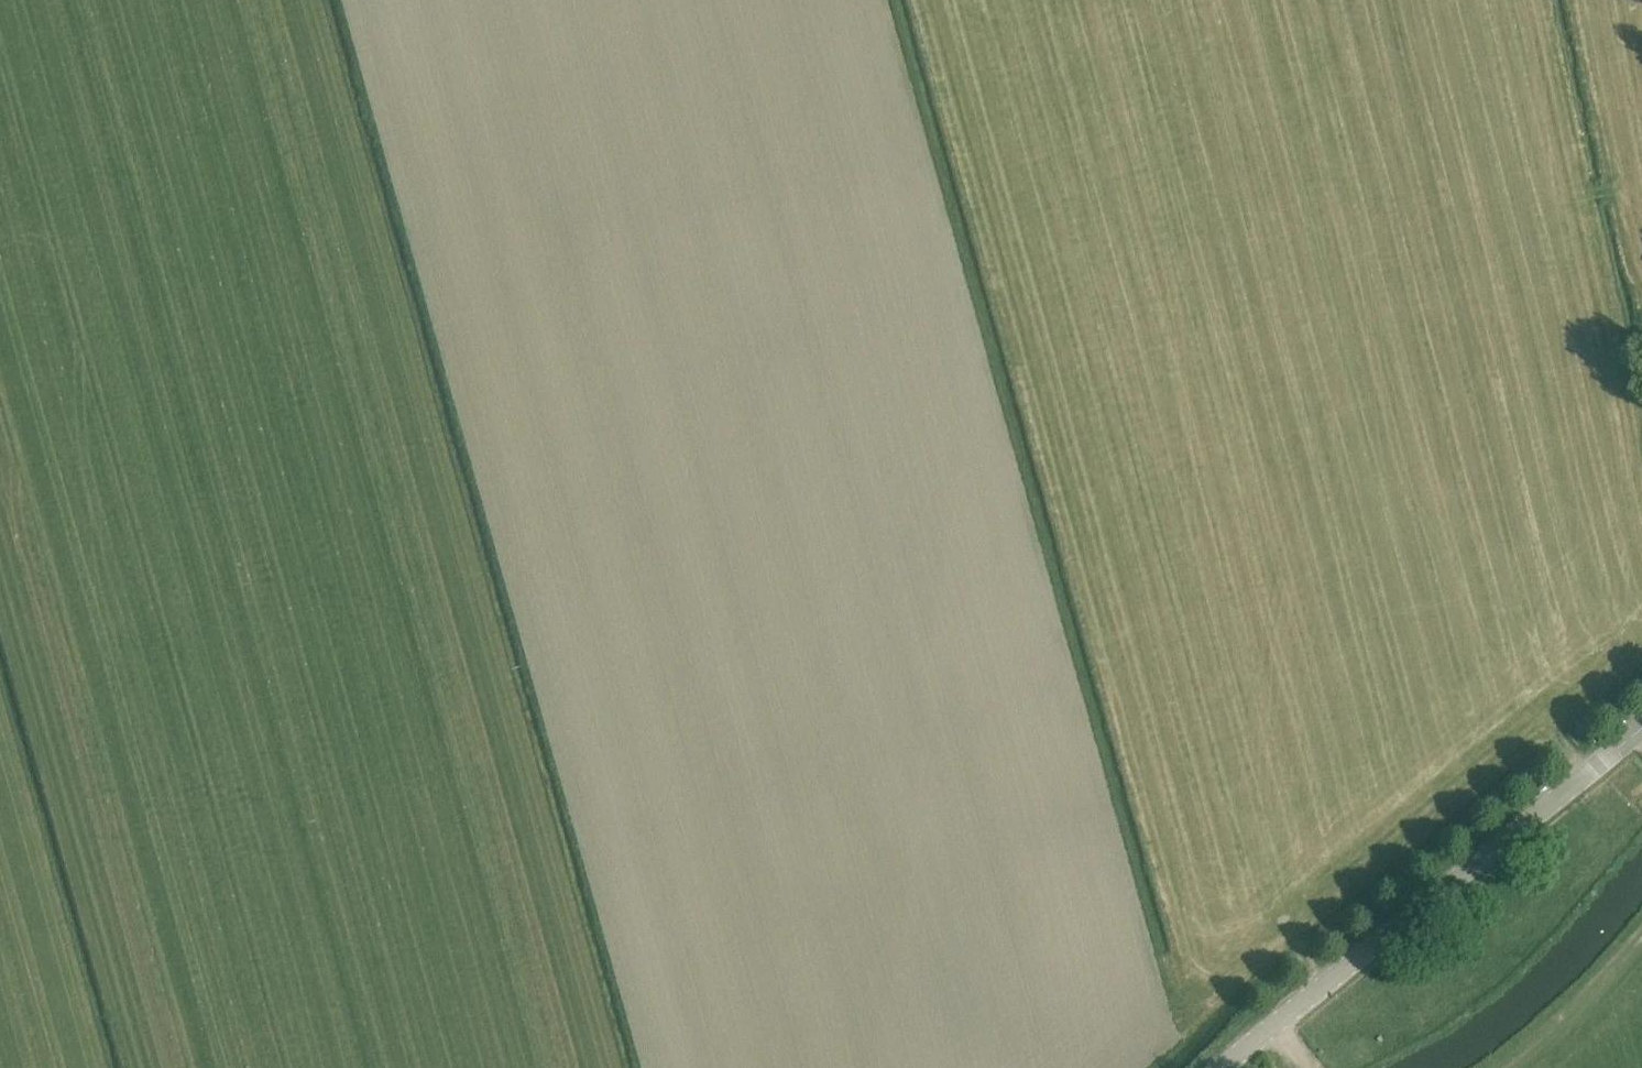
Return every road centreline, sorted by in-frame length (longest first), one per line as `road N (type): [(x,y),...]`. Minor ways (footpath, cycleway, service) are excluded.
road 1 (tertiary): [(1220,1067),(1641,729)]

